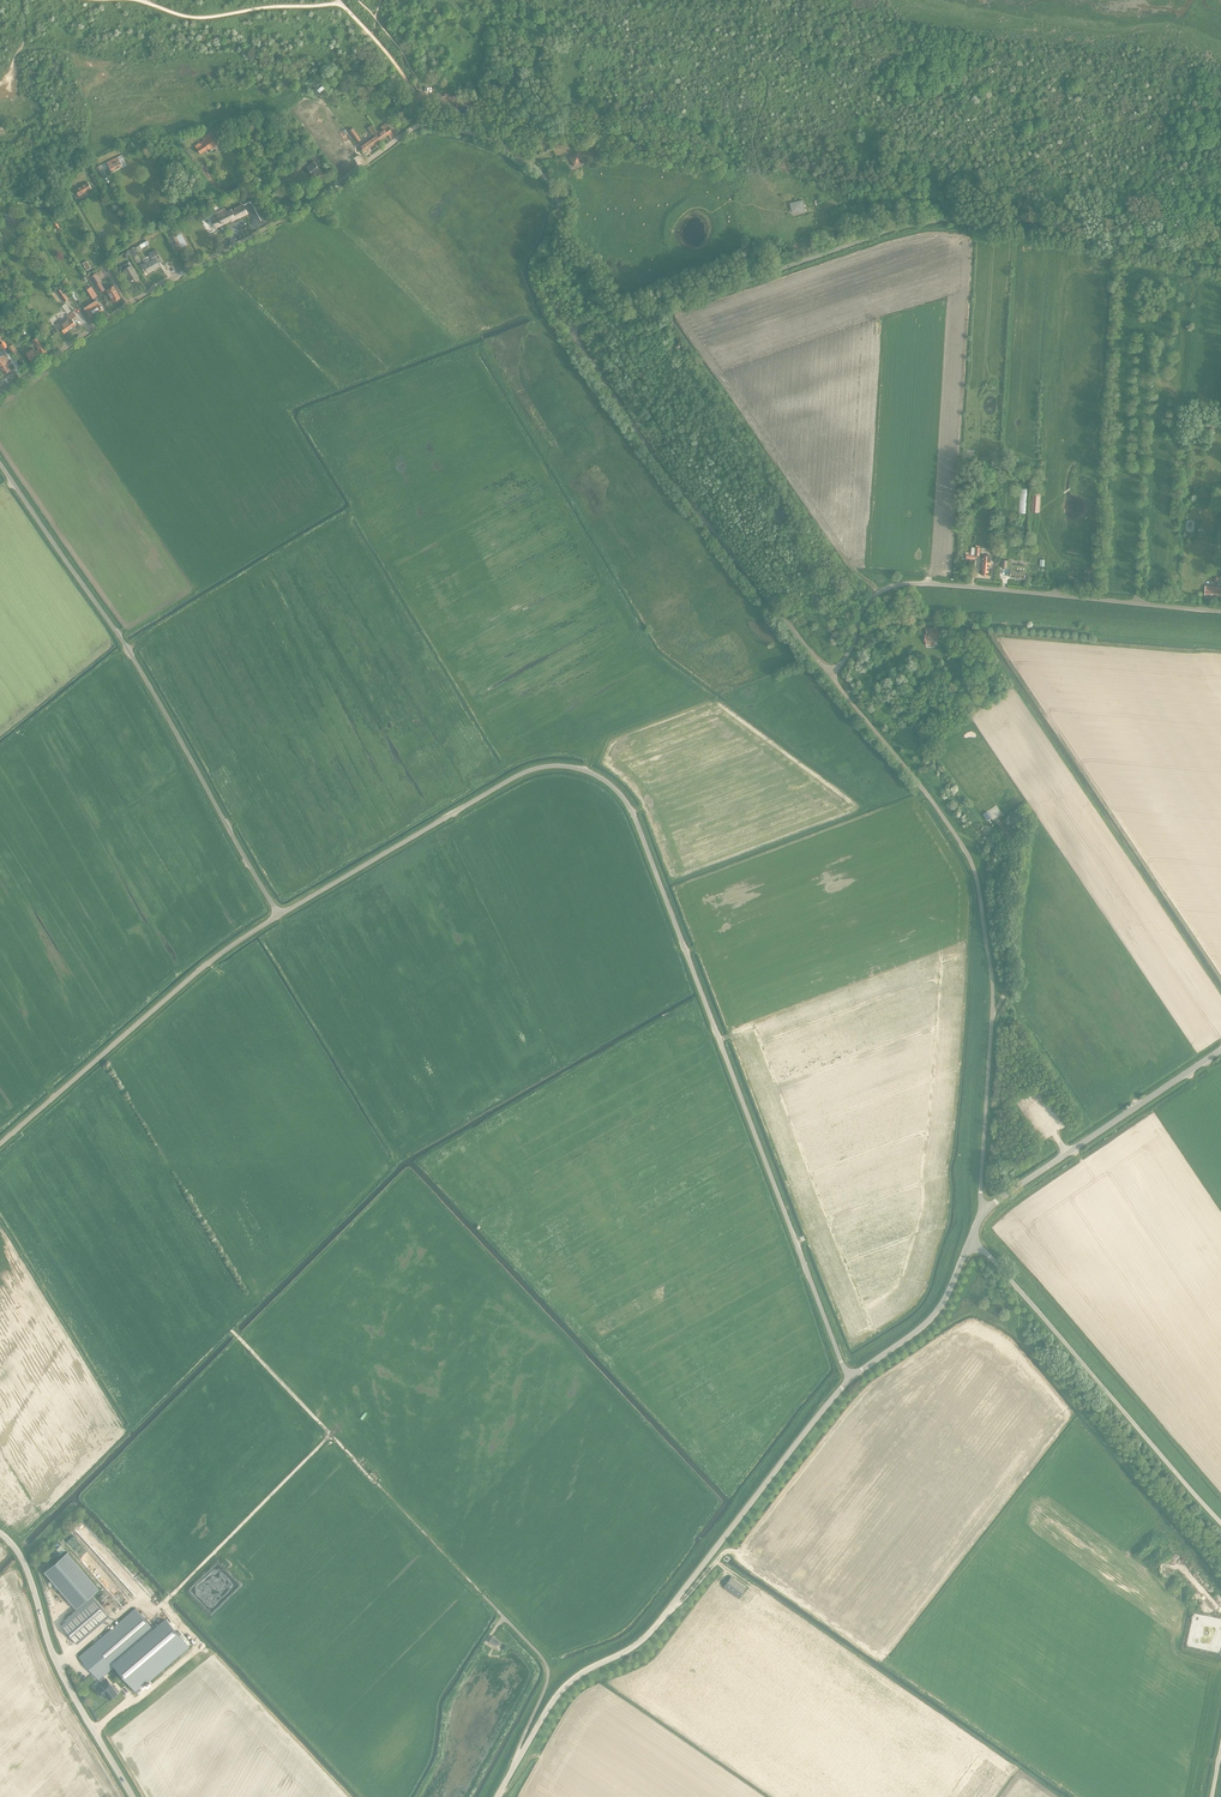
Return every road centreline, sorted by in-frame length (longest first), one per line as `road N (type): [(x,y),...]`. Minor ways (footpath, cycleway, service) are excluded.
road 1 (unclassified): [(279,914),(525,776),(566,768),(600,778),(625,798),(640,831),(852,1377)]
road 2 (unclassified): [(832,673),(718,535),(548,297),(542,277),(558,218),(549,184),(492,140),(423,123)]
road 3 (unclassified): [(986,1210),(993,1002),(977,876),(945,820),(832,673)]
road 4 (unclassified): [(497,1796),(556,1696),(646,1636),(852,1377)]
road 5 (unclassified): [(279,914),(128,650),(0,464)]
road 6 (unclassified): [(0,394),(112,314),(265,228),(423,123)]
road 7 (unclassified): [(1220,1523),(970,1241)]
road 8 (unclassified): [(0,1144),(201,968),(279,914)]
road 9 (unclassified): [(1220,609),(911,583)]
road 10 (unclassified): [(133,1796),(62,1675),(25,1565),(0,1533)]
road 11 (unclassified): [(986,1210),(1220,1049)]
road 12 (unclassified): [(852,1377),(935,1313),(970,1241)]
road 13 (track): [(938,619),(1095,634)]
road 14 (unclassified): [(832,673),(870,600),(911,583)]

